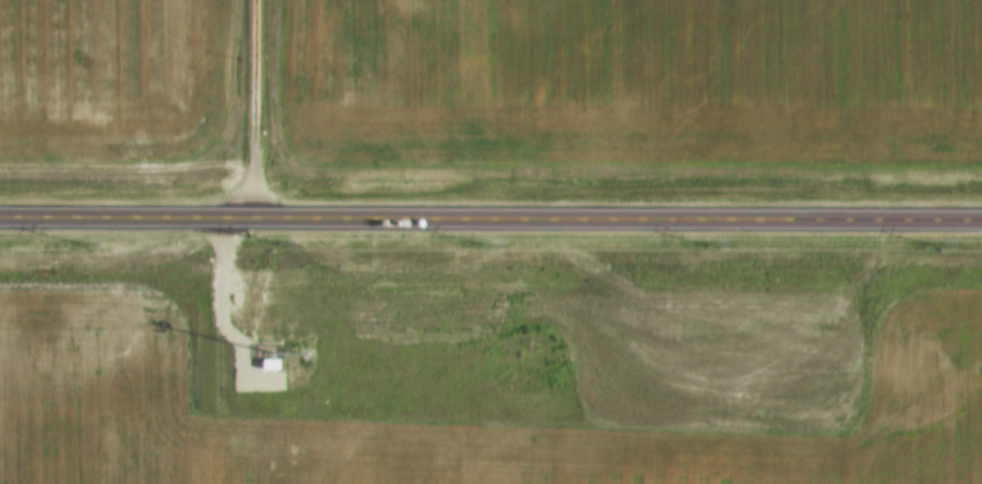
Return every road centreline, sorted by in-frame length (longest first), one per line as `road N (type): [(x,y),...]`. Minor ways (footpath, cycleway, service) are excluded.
road 1 (residential): [(0,217),(981,220)]

